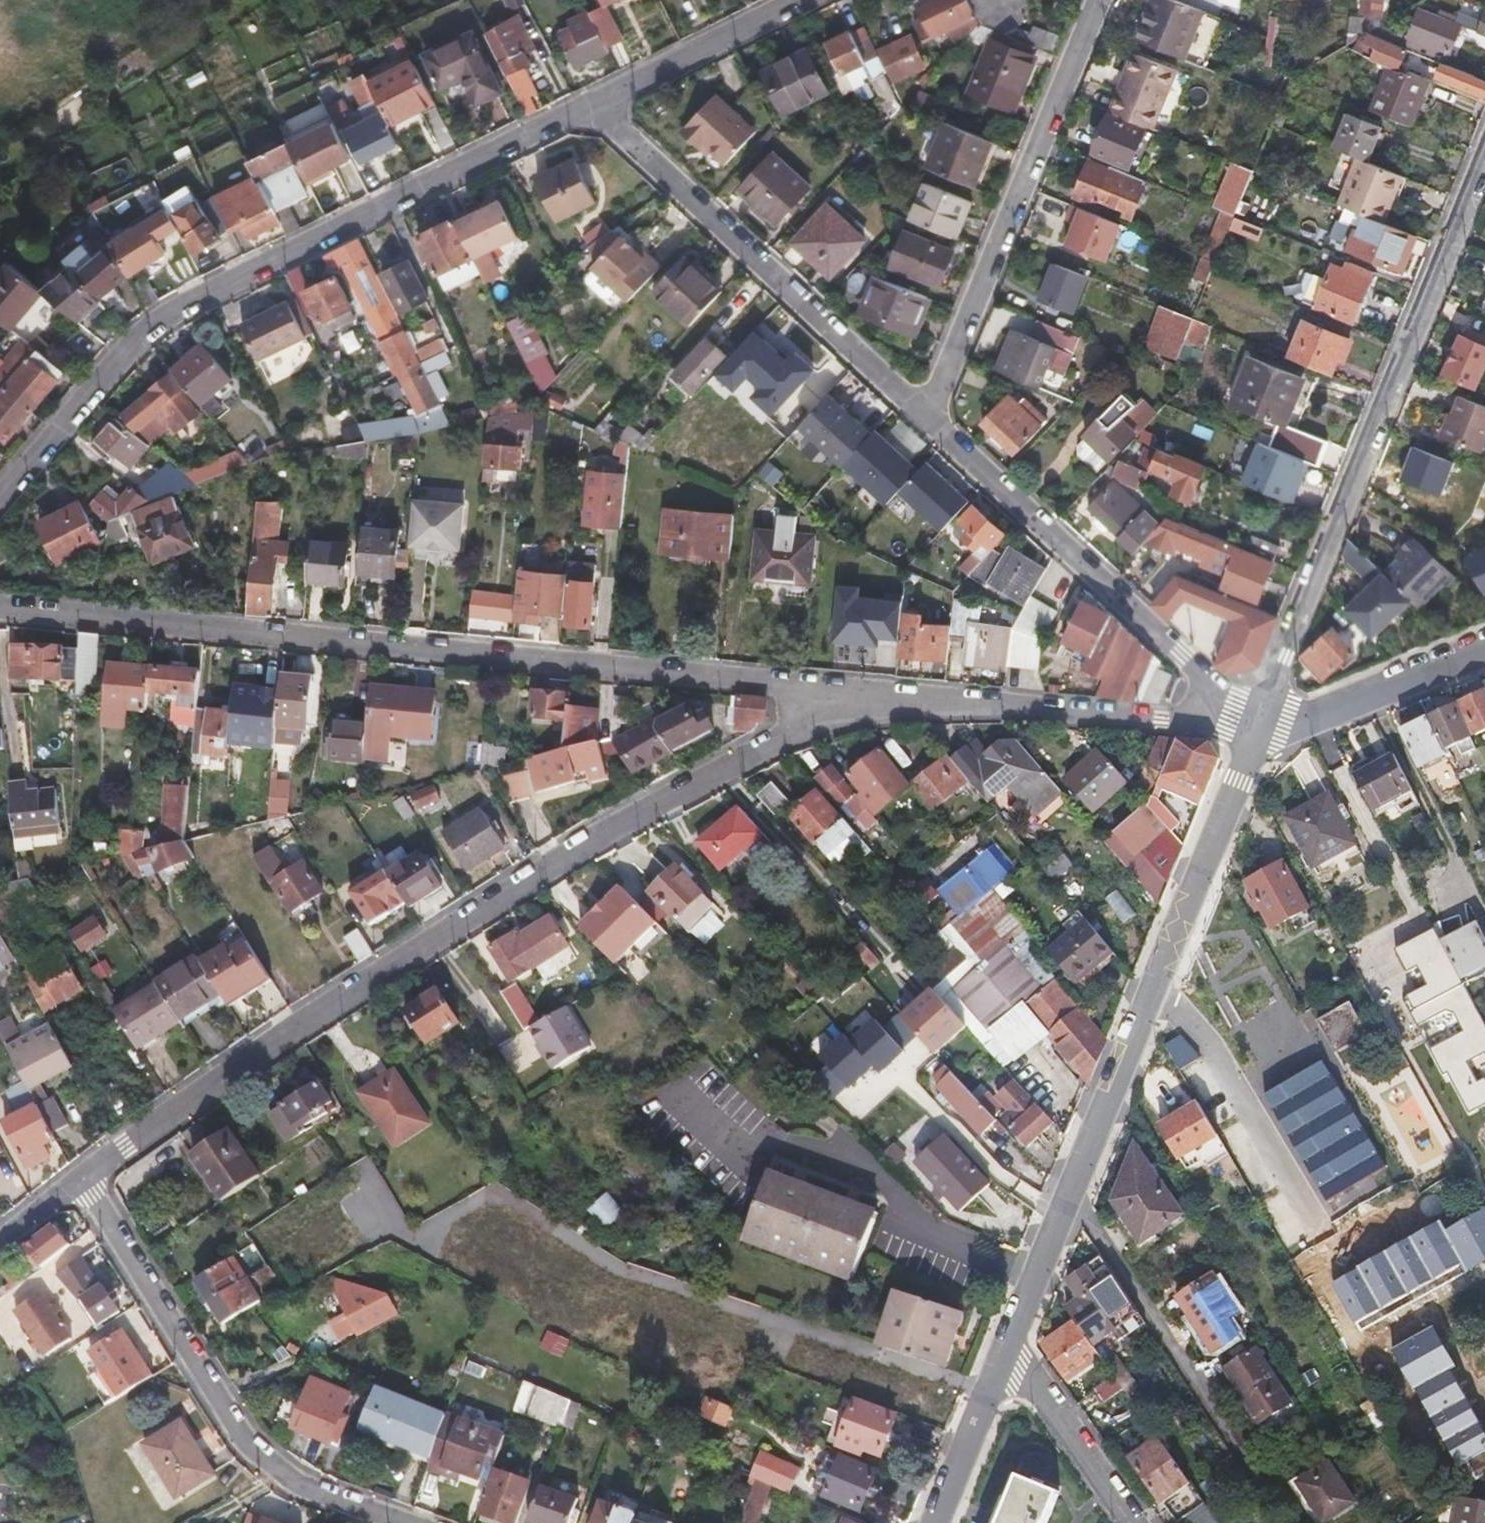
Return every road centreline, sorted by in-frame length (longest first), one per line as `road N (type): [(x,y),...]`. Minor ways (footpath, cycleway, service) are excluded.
road 1 (residential): [(860,696),(608,829),(287,1030),(75,1179)]
road 2 (residential): [(0,610),(860,696)]
road 3 (residential): [(591,103),(164,316),(124,349),(0,497)]
road 4 (residential): [(1004,1355),(1260,724)]
road 5 (residential): [(1484,166),(1260,724)]
road 6 (residential): [(75,1179),(241,1448),(294,1489),(392,1522)]
road 7 (residential): [(929,415),(591,103)]
road 8 (residential): [(1260,724),(929,415)]
road 9 (residential): [(929,415),(1096,0)]
road 10 (residential): [(860,696),(1260,724)]
road 11 (residential): [(1484,648),(1283,727),(1260,724)]
road 12 (residential): [(799,0),(591,103)]
road 13 (residential): [(1004,1355),(1030,1374),(1131,1522)]
road 14 (residential): [(935,1522),(1004,1355)]

